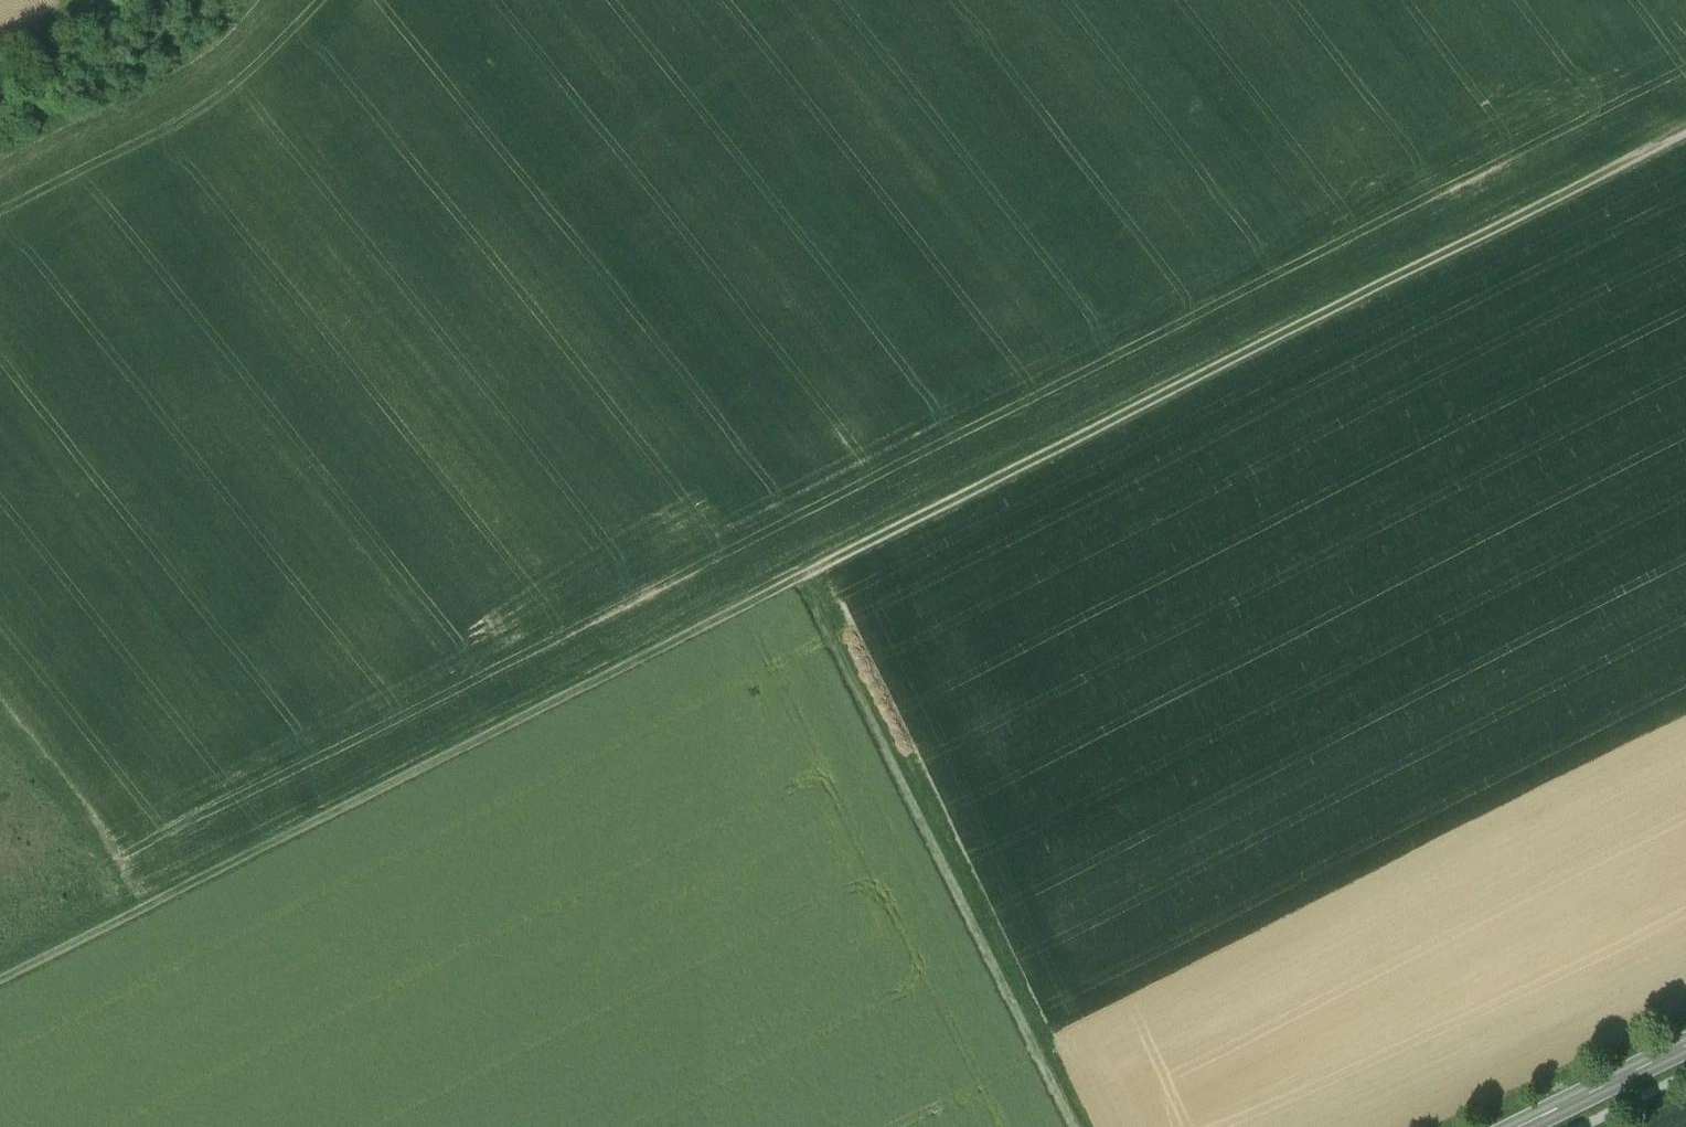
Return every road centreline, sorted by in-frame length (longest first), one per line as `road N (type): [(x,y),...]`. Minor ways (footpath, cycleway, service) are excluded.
road 1 (track): [(1685,135),(0,984)]
road 2 (track): [(257,0),(208,47),(0,158)]
road 3 (tertiary): [(1521,1126),(1685,1046)]

